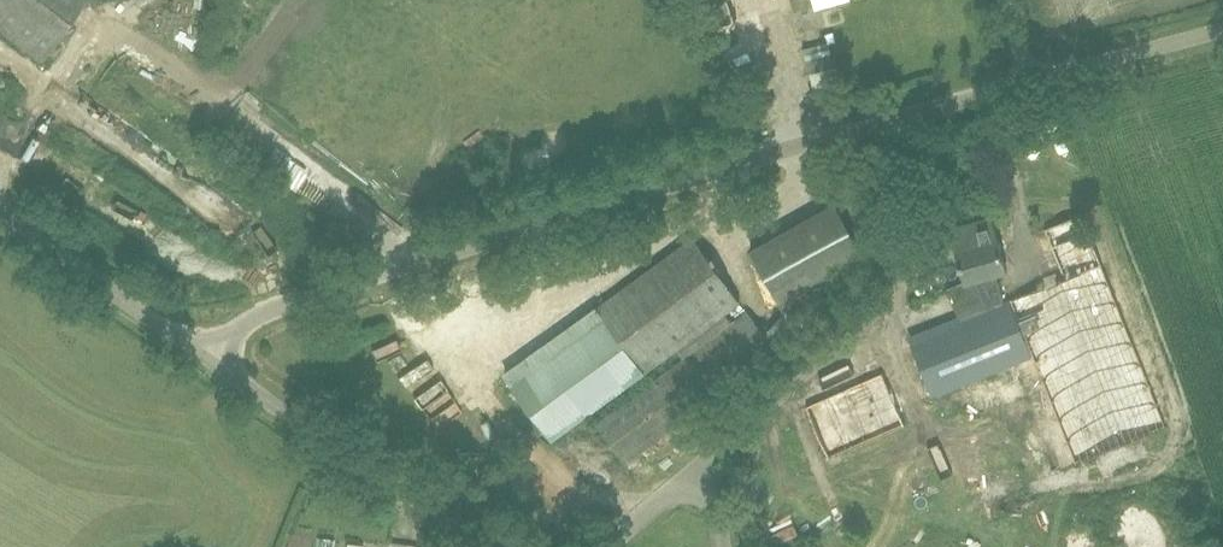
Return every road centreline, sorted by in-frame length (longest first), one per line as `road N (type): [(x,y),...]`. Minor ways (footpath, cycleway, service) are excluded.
road 1 (unclassified): [(208,358),(257,317),(293,303),(843,133),(1222,33)]
road 2 (unclassified): [(481,546),(208,358)]
road 3 (unclassified): [(208,358),(0,209)]

